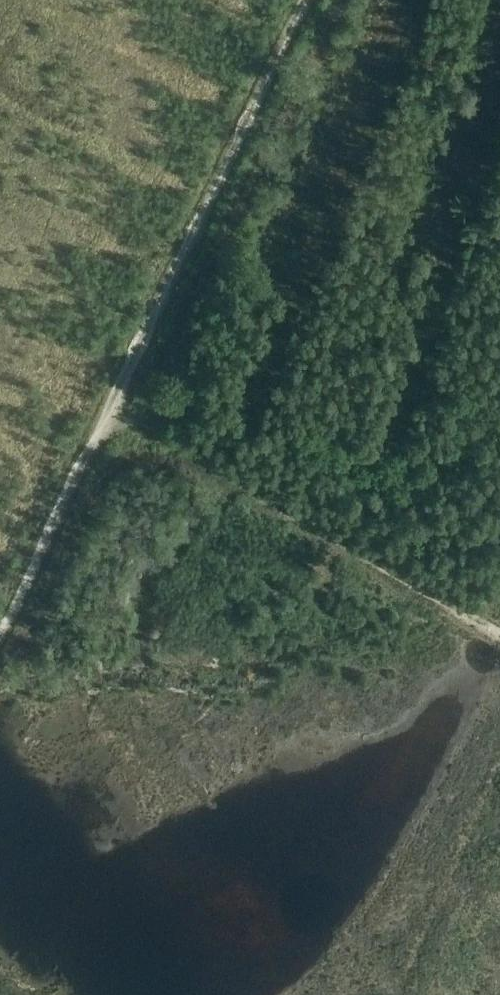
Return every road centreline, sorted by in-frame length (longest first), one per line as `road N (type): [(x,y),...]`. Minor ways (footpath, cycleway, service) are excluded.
road 1 (track): [(306,0),(0,632)]
road 2 (track): [(499,636),(110,405)]

